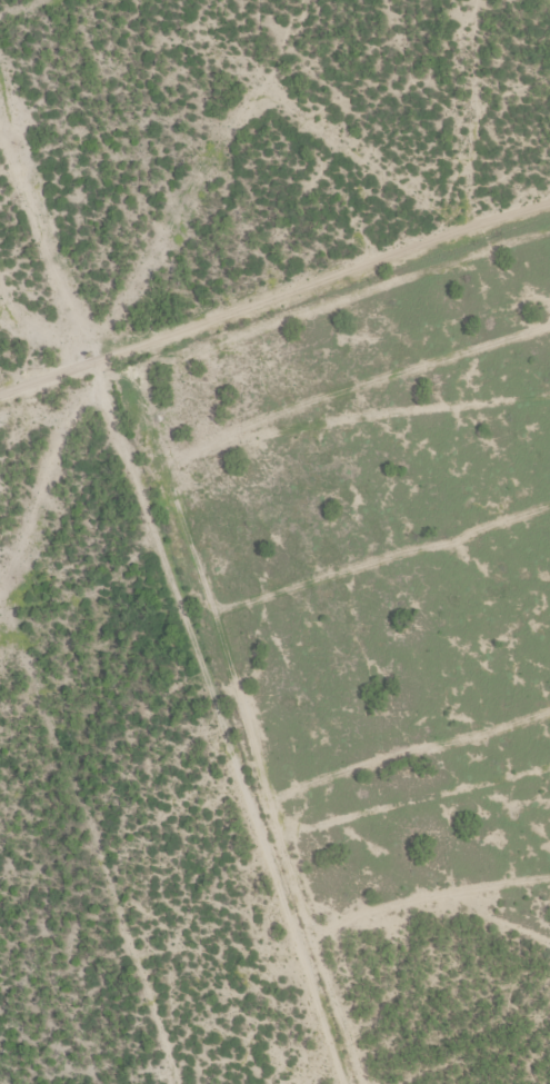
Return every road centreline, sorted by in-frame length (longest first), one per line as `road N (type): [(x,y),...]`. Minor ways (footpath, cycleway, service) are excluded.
road 1 (residential): [(0,402),(549,208)]

